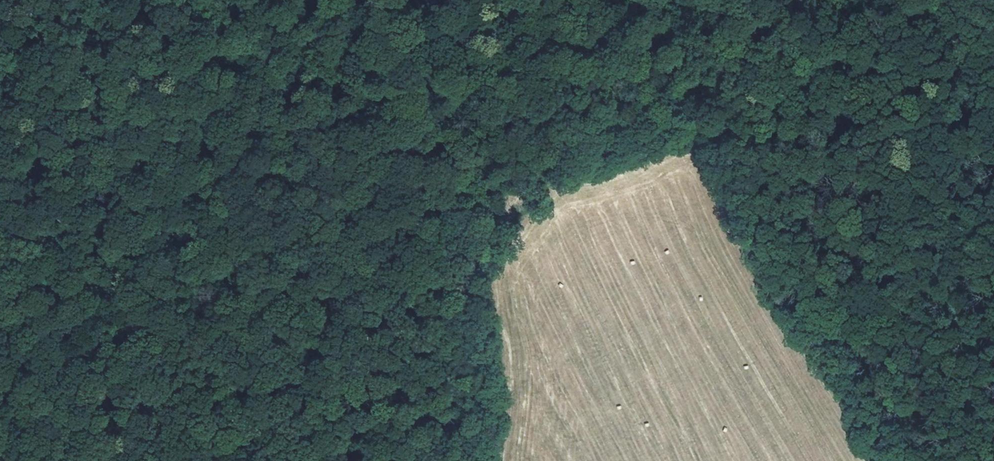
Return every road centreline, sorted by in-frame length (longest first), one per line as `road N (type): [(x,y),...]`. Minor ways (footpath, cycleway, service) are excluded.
road 1 (track): [(0,438),(434,245),(541,186),(604,95),(625,93),(655,109),(699,103),(914,0)]
road 2 (track): [(434,245),(399,0)]

